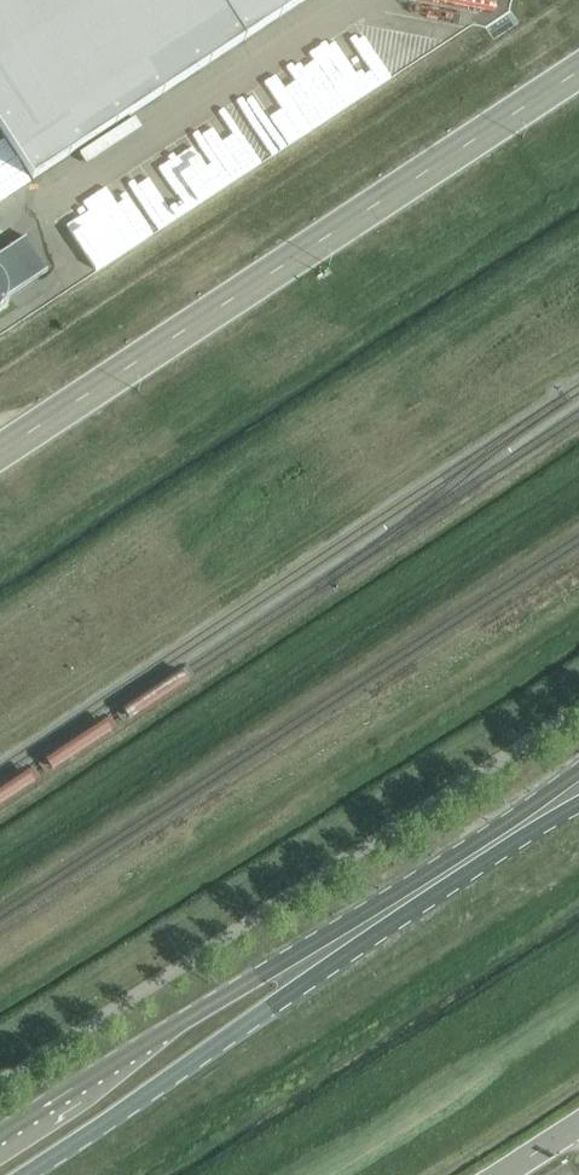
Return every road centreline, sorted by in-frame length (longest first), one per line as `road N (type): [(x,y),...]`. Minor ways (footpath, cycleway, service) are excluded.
road 1 (unclassified): [(0,449),(578,69)]
road 2 (tertiary): [(386,913),(270,965),(0,1139)]
road 3 (tertiary): [(25,1174),(289,994),(386,913)]
road 4 (tertiary): [(386,913),(536,815)]

